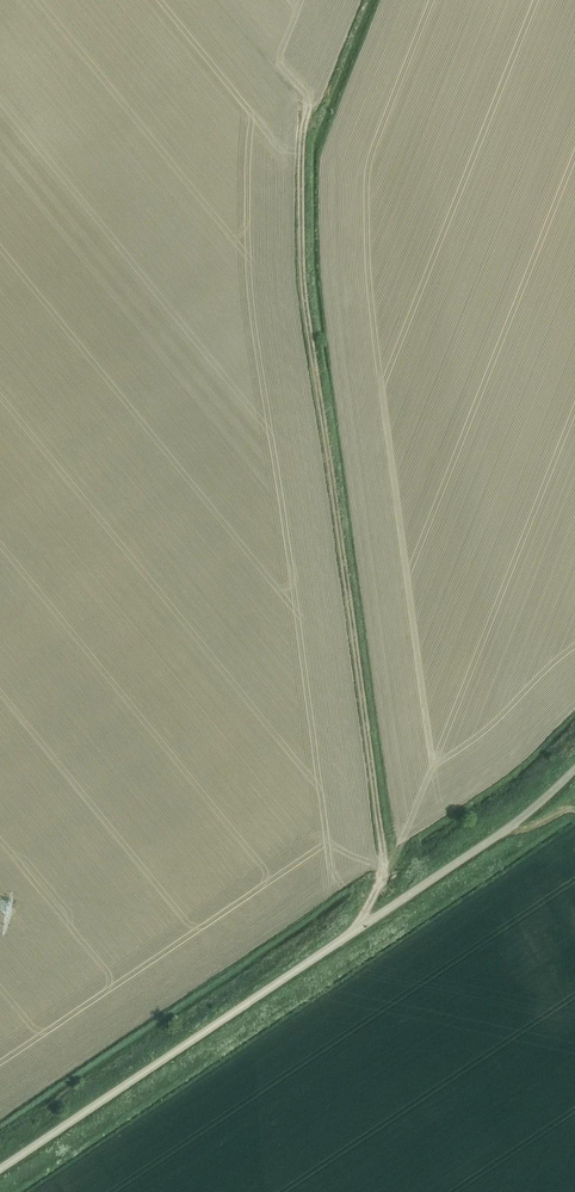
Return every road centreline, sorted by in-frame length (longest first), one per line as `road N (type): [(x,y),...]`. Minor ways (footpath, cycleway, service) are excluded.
road 1 (unclassified): [(0,1168),(514,826),(574,769)]

